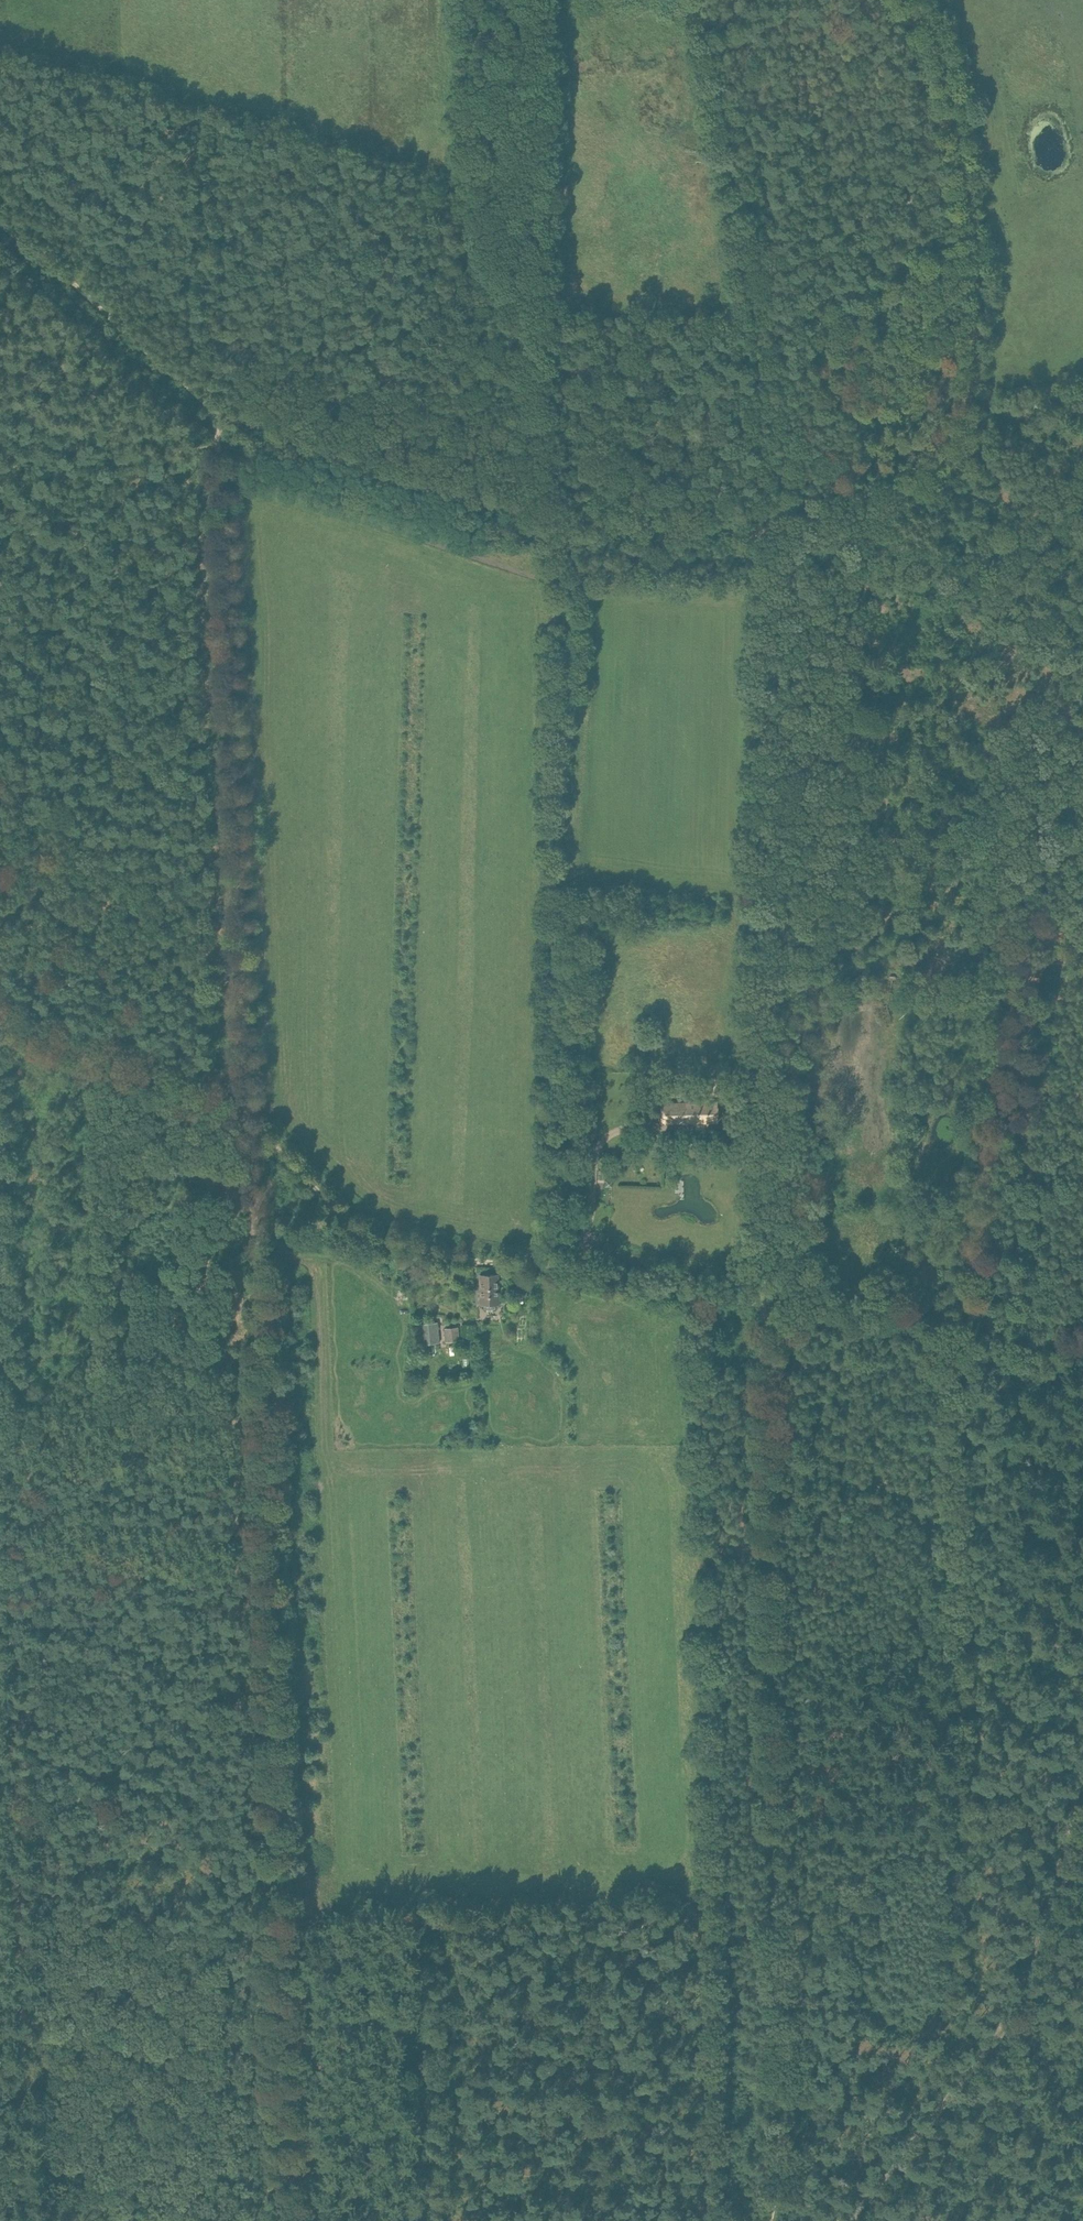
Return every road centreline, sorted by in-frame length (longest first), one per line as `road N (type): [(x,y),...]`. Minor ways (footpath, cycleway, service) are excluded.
road 1 (track): [(289,2220),(247,1120)]
road 2 (track): [(754,1311),(771,2220)]
road 3 (track): [(247,1120),(371,1238),(750,1311),(973,1330)]
road 4 (track): [(0,1449),(21,2220)]
road 5 (track): [(247,1120),(210,461),(214,415)]
road 6 (track): [(834,2220),(1019,1987),(1082,1781)]
road 7 (track): [(773,532),(878,541),(953,573),(1082,658)]
road 8 (track): [(758,984),(750,1311)]
road 9 (track): [(214,415),(0,222)]

